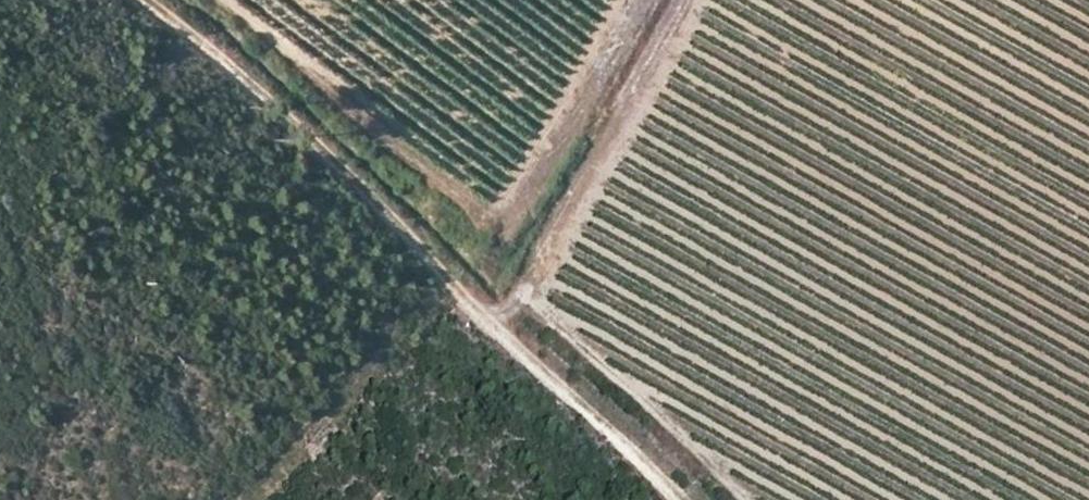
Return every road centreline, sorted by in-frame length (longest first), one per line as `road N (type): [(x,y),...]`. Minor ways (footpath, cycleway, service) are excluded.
road 1 (track): [(684,499),(438,272),(336,154),(153,0)]

